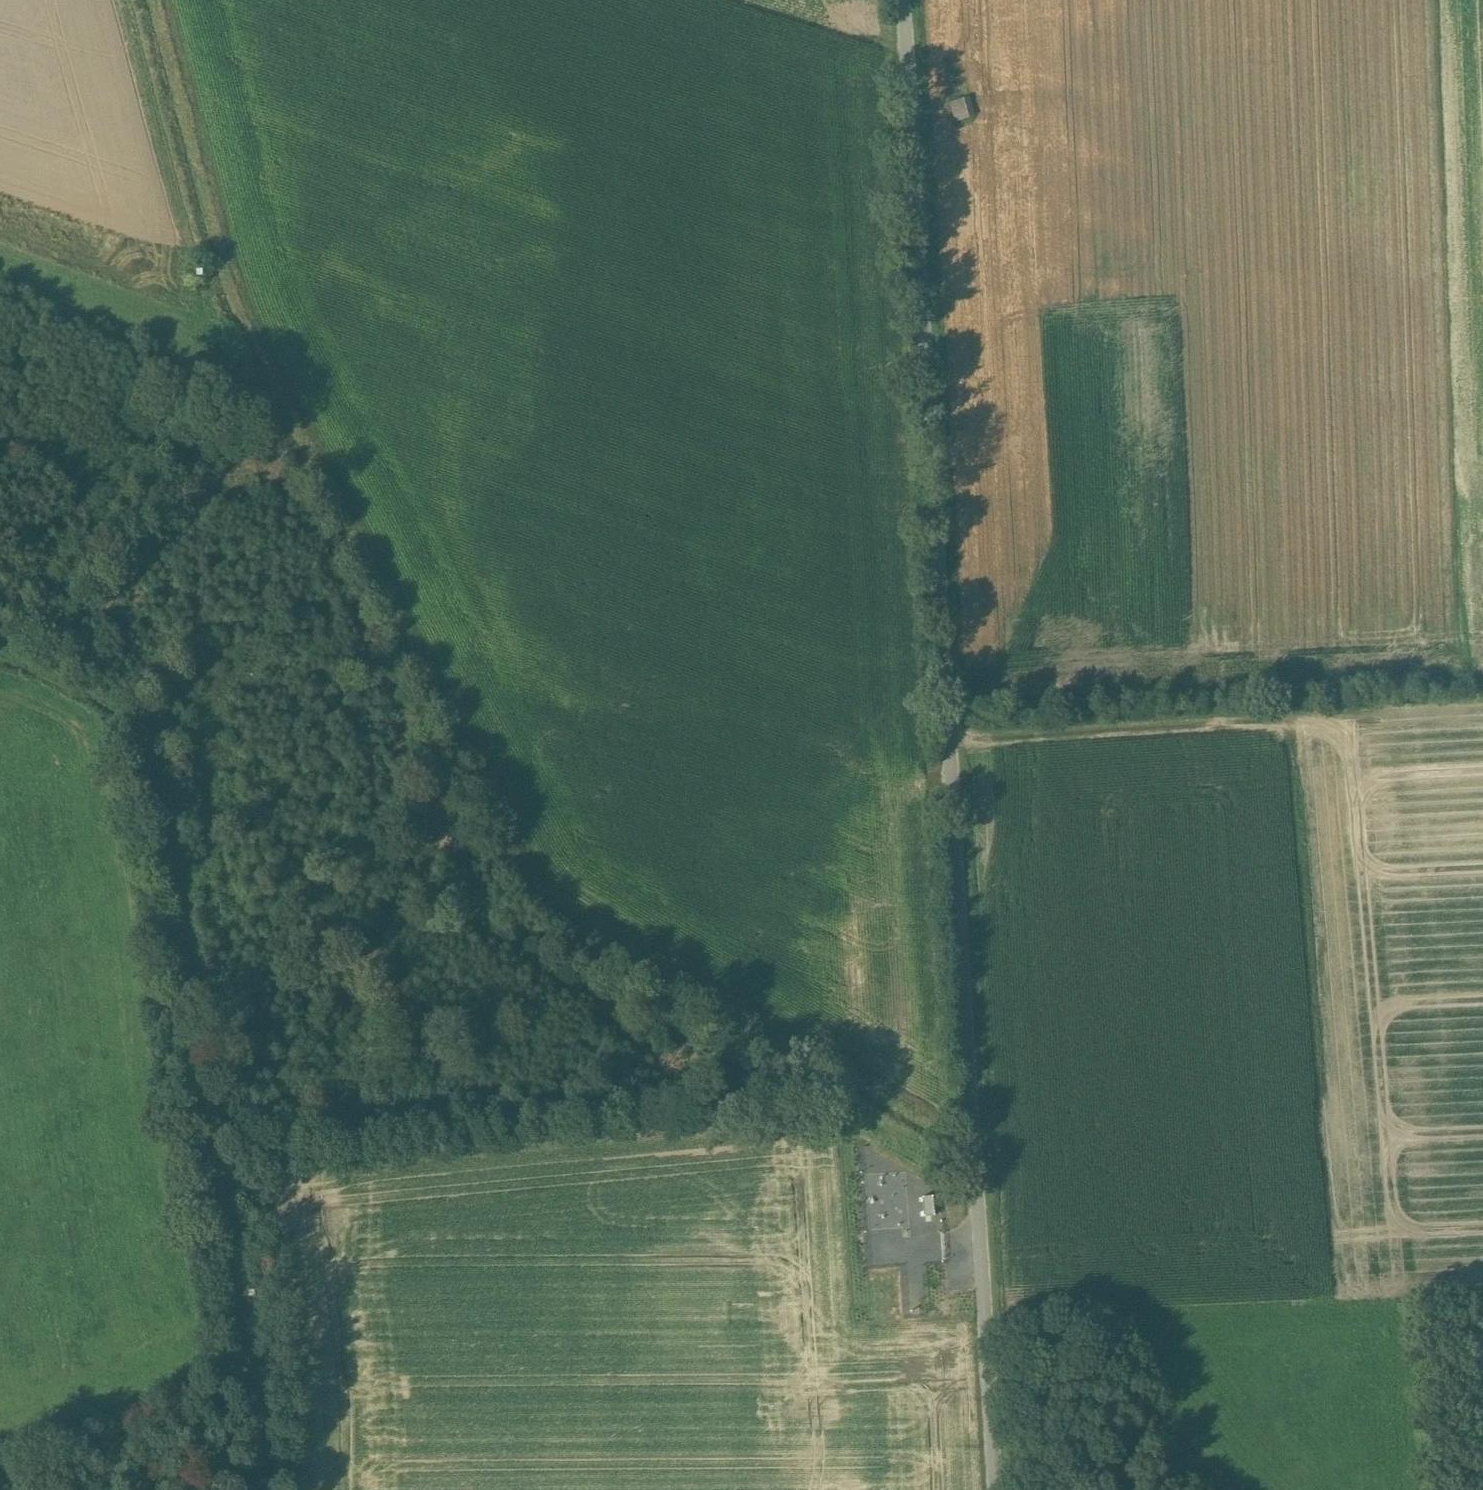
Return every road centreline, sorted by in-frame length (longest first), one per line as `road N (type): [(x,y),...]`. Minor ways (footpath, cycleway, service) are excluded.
road 1 (unclassified): [(905,0),(999,1489)]
road 2 (track): [(279,1489),(286,1421),(209,1028),(161,726),(0,656)]

